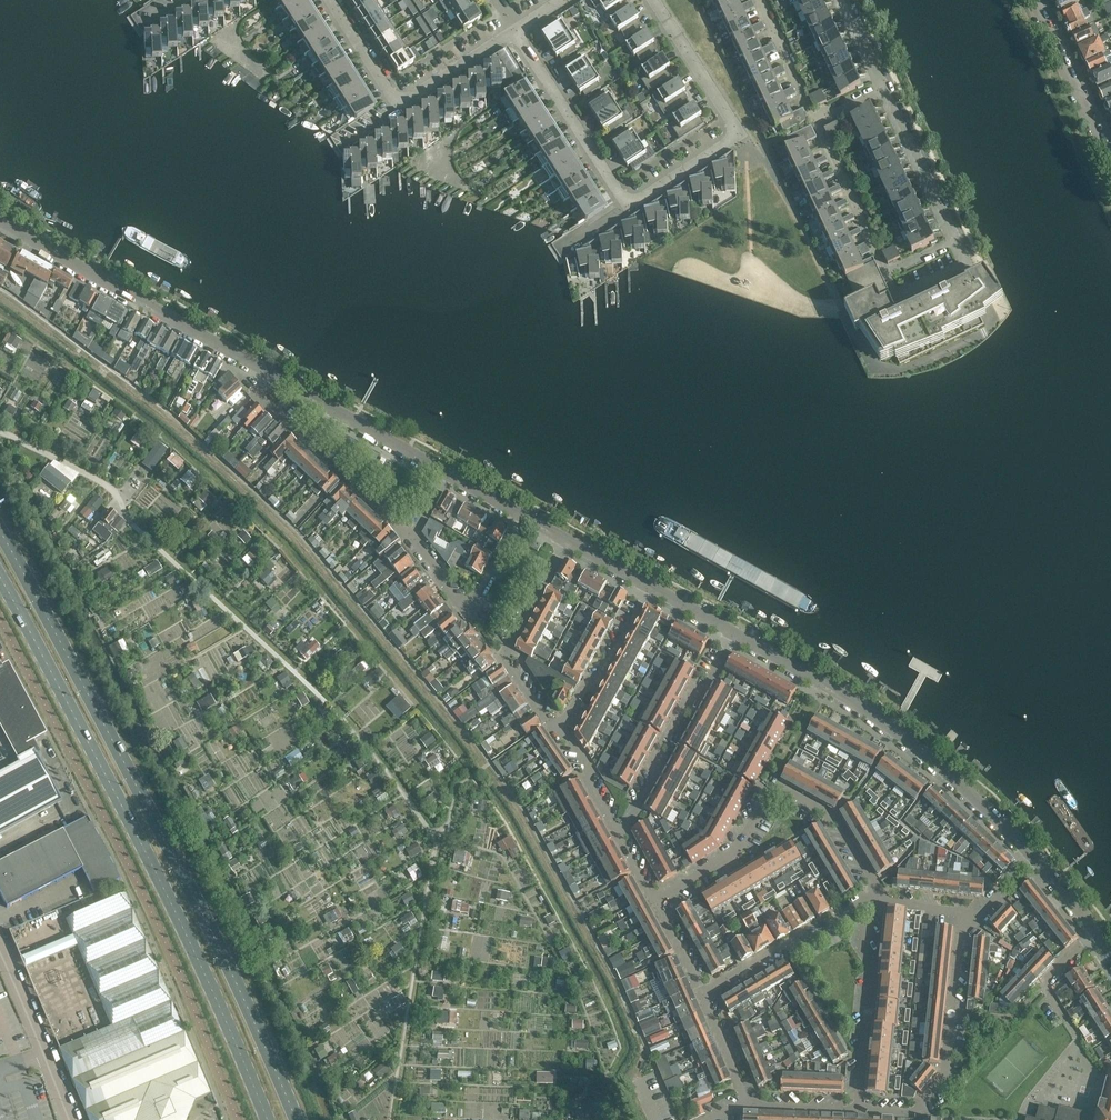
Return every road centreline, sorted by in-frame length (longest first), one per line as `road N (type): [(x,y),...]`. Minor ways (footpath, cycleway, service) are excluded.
road 1 (primary): [(296,1119),(207,922),(0,532)]
road 2 (primary): [(0,576),(191,942),(268,1119)]
road 3 (residential): [(343,414),(0,224)]
road 4 (residential): [(1033,857),(932,760),(736,636)]
road 5 (residential): [(628,208),(741,135),(654,0)]
road 6 (residential): [(859,1110),(916,1113),(942,1077),(959,931),(982,909)]
road 7 (residential): [(619,841),(688,698),(704,690),(736,636)]
road 8 (residential): [(654,902),(740,848),(774,791),(835,818)]
road 9 (residential): [(1095,934),(1044,987),(1075,1046),(1021,1119)]
road 10 (residential): [(859,1110),(746,1102),(704,995)]
road 11 (residential): [(859,1110),(879,899)]
road 12 (residential): [(628,208),(514,32)]
road 13 (residential): [(704,995),(879,899)]
road 14 (unclassified): [(70,1119),(0,954)]
road 15 (residential): [(1032,0),(1110,161)]
road 16 (residential): [(560,729),(580,692),(599,681),(650,587)]
road 17 (residential): [(956,239),(884,90)]
road 18 (residential): [(818,122),(889,271)]
road 19 (residential): [(397,107),(514,32)]
road 20 (residential): [(889,271),(903,299),(970,268),(956,239)]
road 21 (residential): [(759,0),(818,122)]
road 22 (residential): [(501,656),(567,541)]
road 23 (residential): [(397,107),(330,0)]
road 24 (residential): [(449,475),(343,414)]

